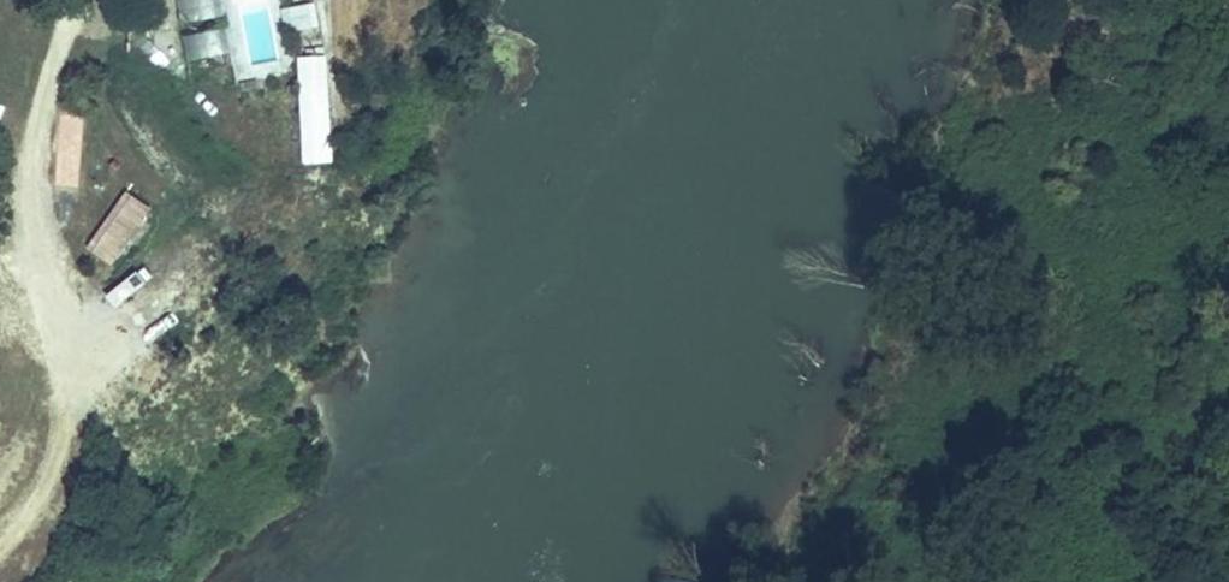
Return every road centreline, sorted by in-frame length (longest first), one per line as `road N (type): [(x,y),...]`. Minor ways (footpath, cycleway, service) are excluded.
road 1 (residential): [(82,0),(24,155),(40,311)]

